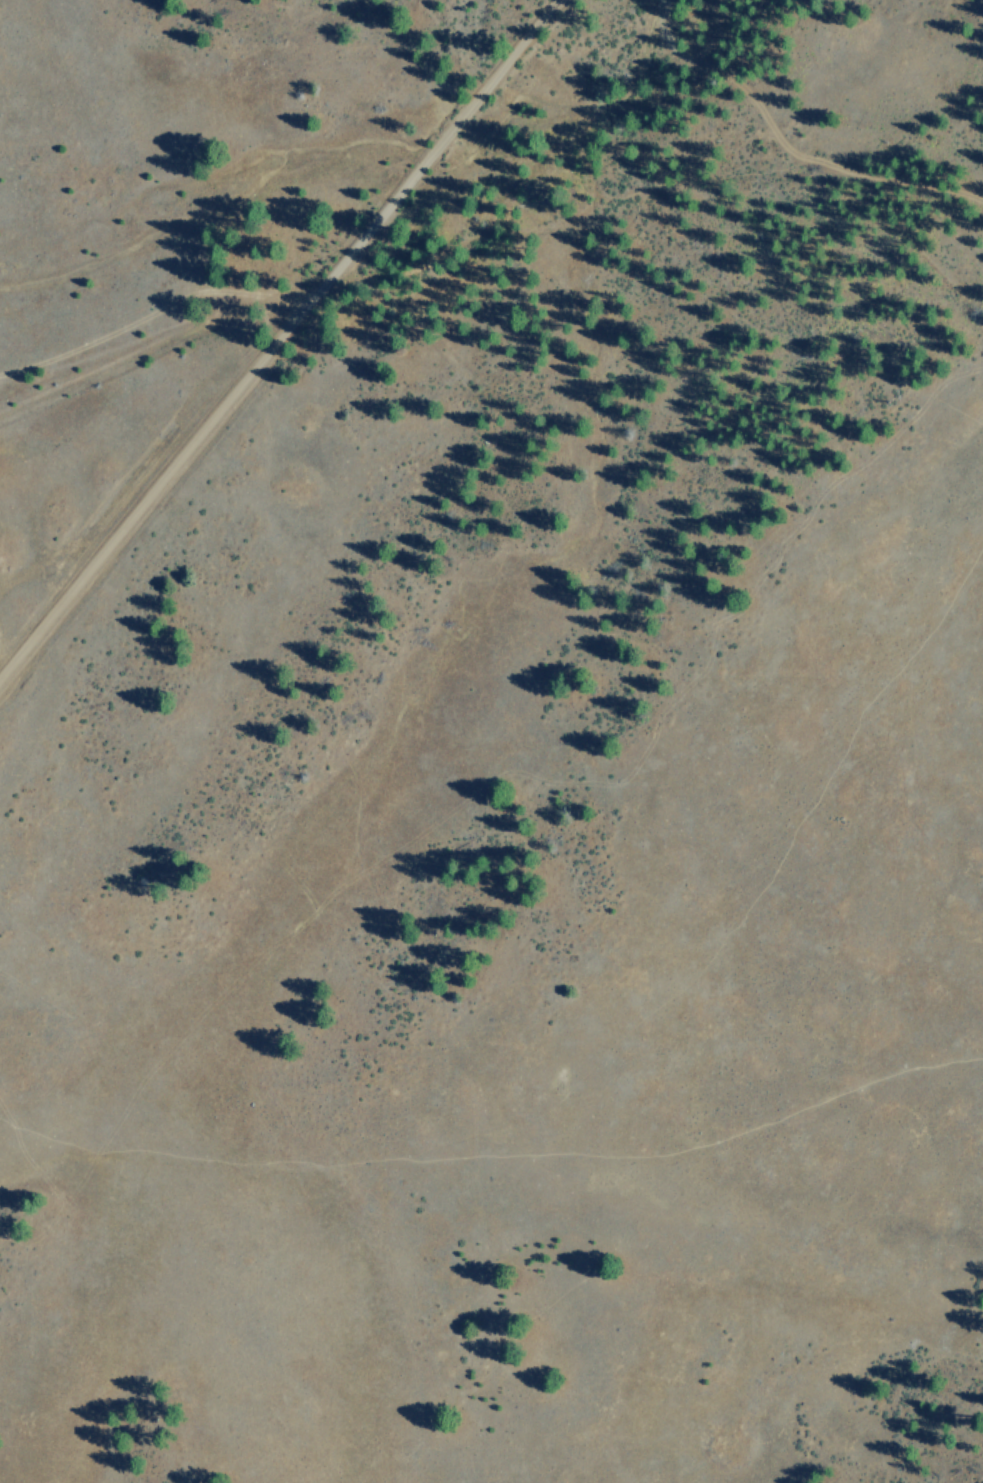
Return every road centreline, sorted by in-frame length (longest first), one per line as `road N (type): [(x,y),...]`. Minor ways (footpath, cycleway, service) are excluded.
road 1 (track): [(982,239),(701,196),(539,266),(0,278)]
road 2 (residential): [(0,625),(205,371),(301,274)]
road 3 (residential): [(301,274),(508,0)]

